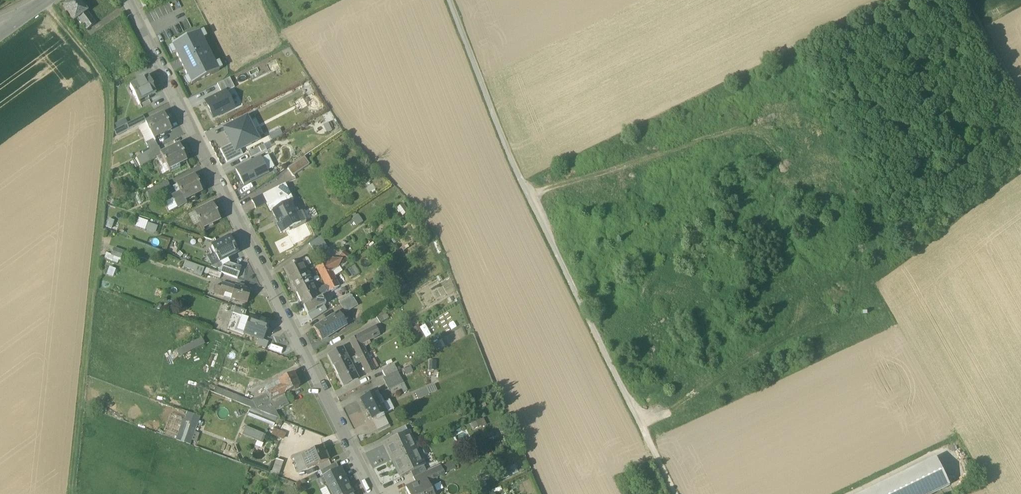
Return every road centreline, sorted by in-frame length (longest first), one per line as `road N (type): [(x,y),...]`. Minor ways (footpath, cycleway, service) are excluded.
road 1 (residential): [(128,0),(375,493)]
road 2 (track): [(47,3),(114,90),(81,384)]

